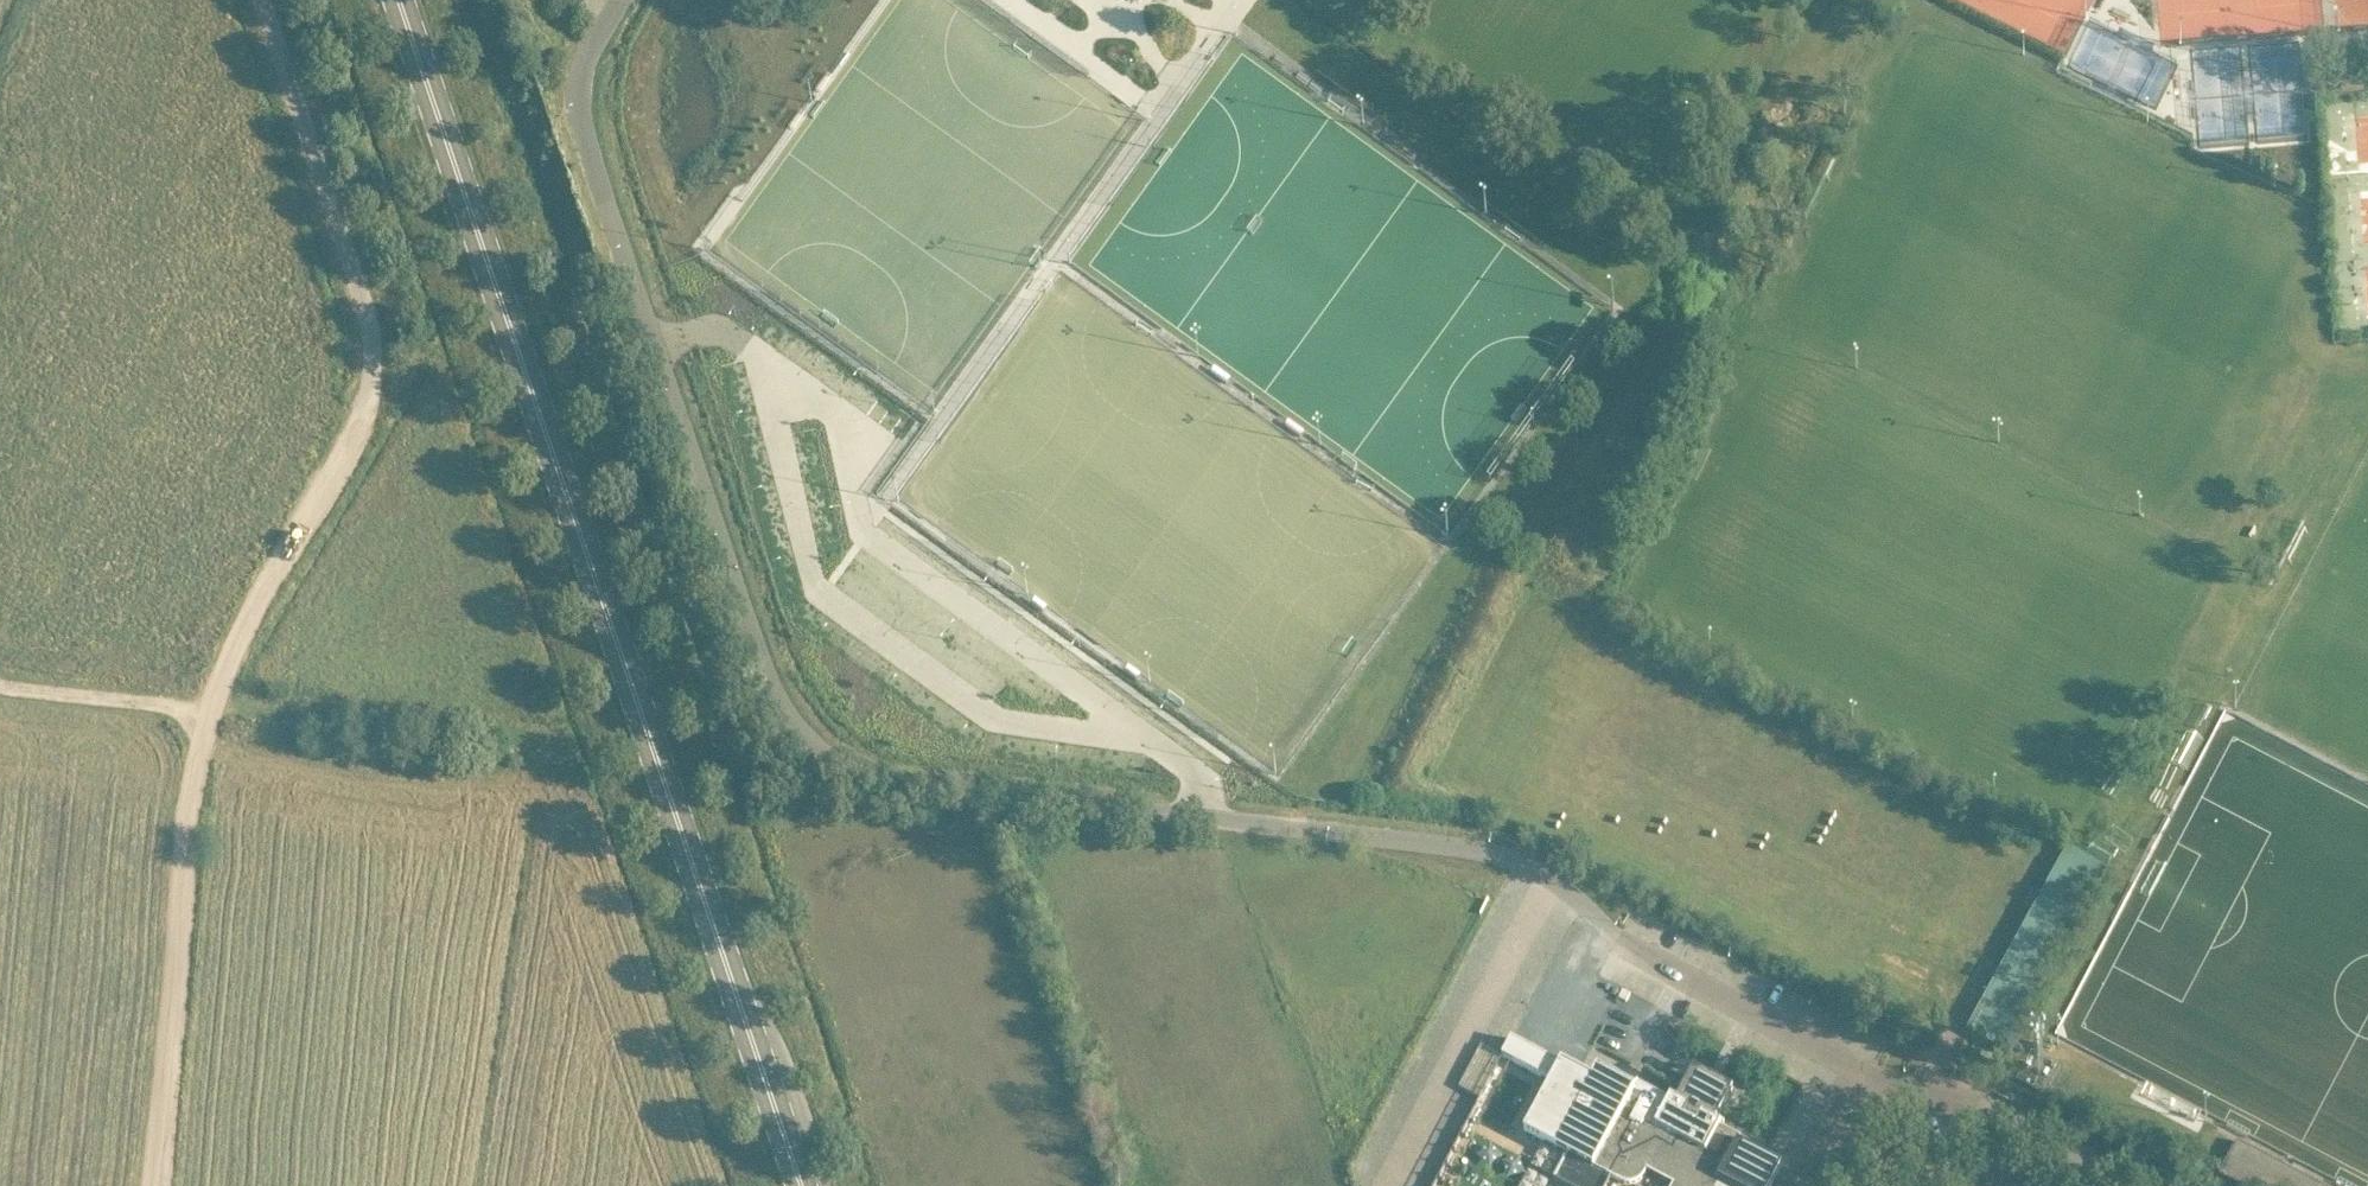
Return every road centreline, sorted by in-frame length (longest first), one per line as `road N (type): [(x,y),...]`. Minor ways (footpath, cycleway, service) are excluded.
road 1 (residential): [(620,0),(586,58),(580,120),(764,668),(795,724),(830,759),(896,783),(1514,859),(1557,885),(1632,950),(1870,1077),(2000,1113),(2141,1185)]
road 2 (secondary): [(800,1185),(400,0)]
road 3 (track): [(150,1185),(199,760),(267,585),(352,449),(373,375),(368,338),(252,0)]

